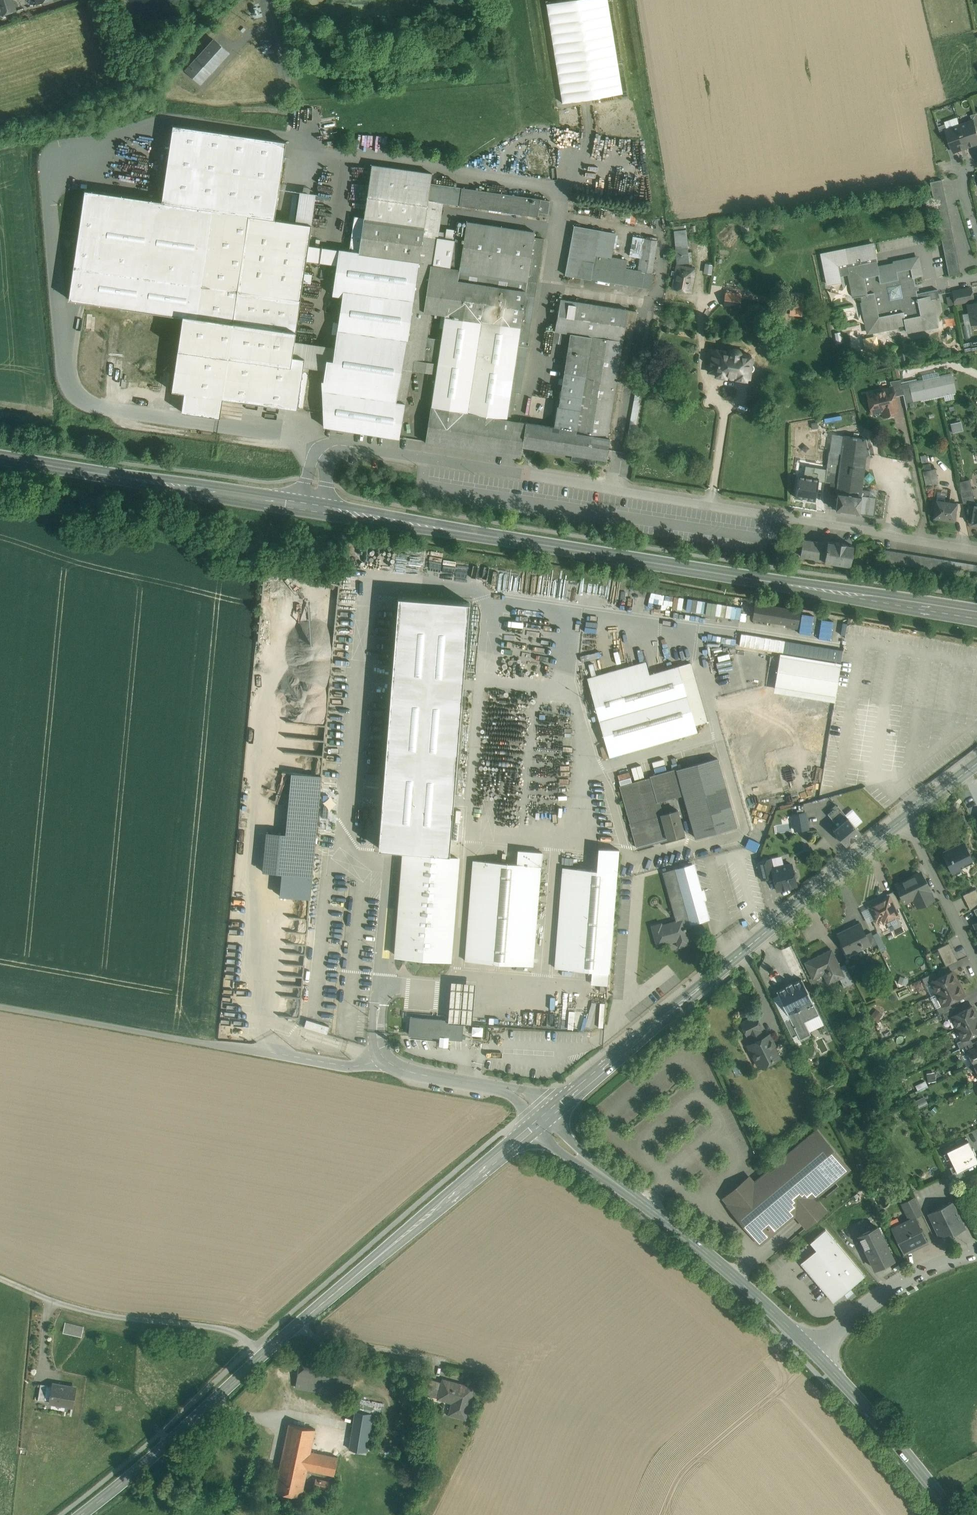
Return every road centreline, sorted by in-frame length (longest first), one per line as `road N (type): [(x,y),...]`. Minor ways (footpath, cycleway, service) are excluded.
road 1 (unclassified): [(976,550),(349,446),(319,459),(313,508)]
road 2 (secondary): [(832,591),(313,508)]
road 3 (secondary): [(543,1118),(906,817)]
road 4 (unclassified): [(382,1055),(351,1067),(0,1005)]
road 5 (secondary): [(267,1352),(543,1118)]
road 6 (secondary): [(814,1352),(543,1118)]
road 7 (secondary): [(313,508),(0,457)]
road 8 (residential): [(267,1352),(229,1330),(103,1313),(0,1278)]
road 9 (secondary): [(78,1514),(267,1352)]
road 10 (secondary): [(952,1514),(814,1352)]
road 11 (unclassified): [(814,1352),(899,1287),(976,1255)]
road 12 (unclassified): [(543,1118),(519,1092),(416,1074),(382,1055)]
road 13 (residential): [(906,817),(976,965)]
road 14 (track): [(292,1329),(447,1363)]
road 15 (secondary): [(976,616),(832,591)]

